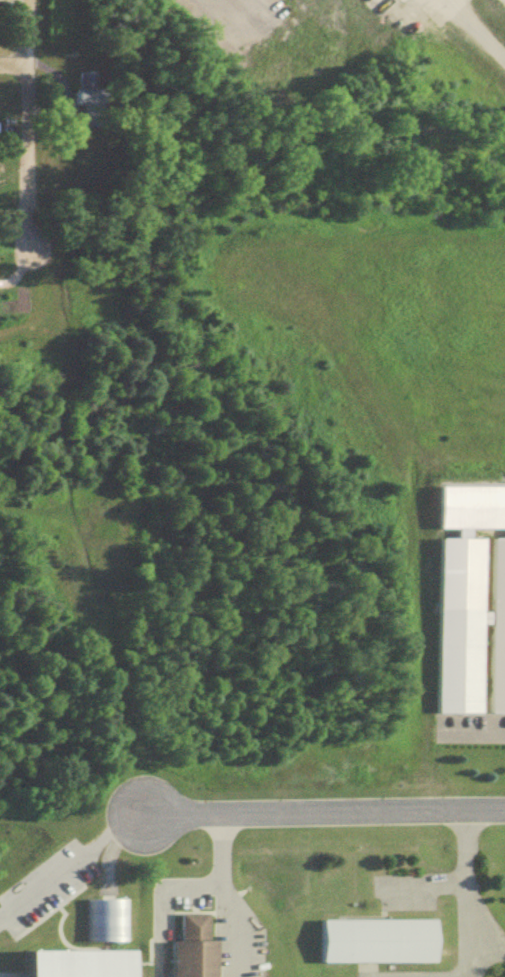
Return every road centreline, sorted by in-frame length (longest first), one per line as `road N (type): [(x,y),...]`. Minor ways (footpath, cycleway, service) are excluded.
road 1 (residential): [(504,814),(144,818)]
road 2 (residential): [(23,265),(24,0)]

